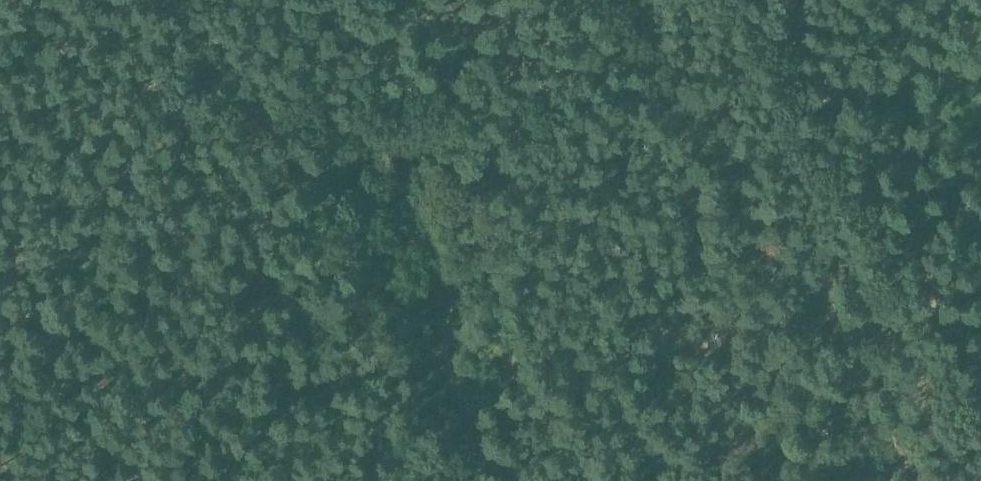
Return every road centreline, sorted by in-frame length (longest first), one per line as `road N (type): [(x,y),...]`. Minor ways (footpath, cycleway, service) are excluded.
road 1 (track): [(930,480),(642,0)]
road 2 (track): [(416,0),(448,76),(447,116),(478,201),(483,247),(449,322),(448,370),(518,480)]

